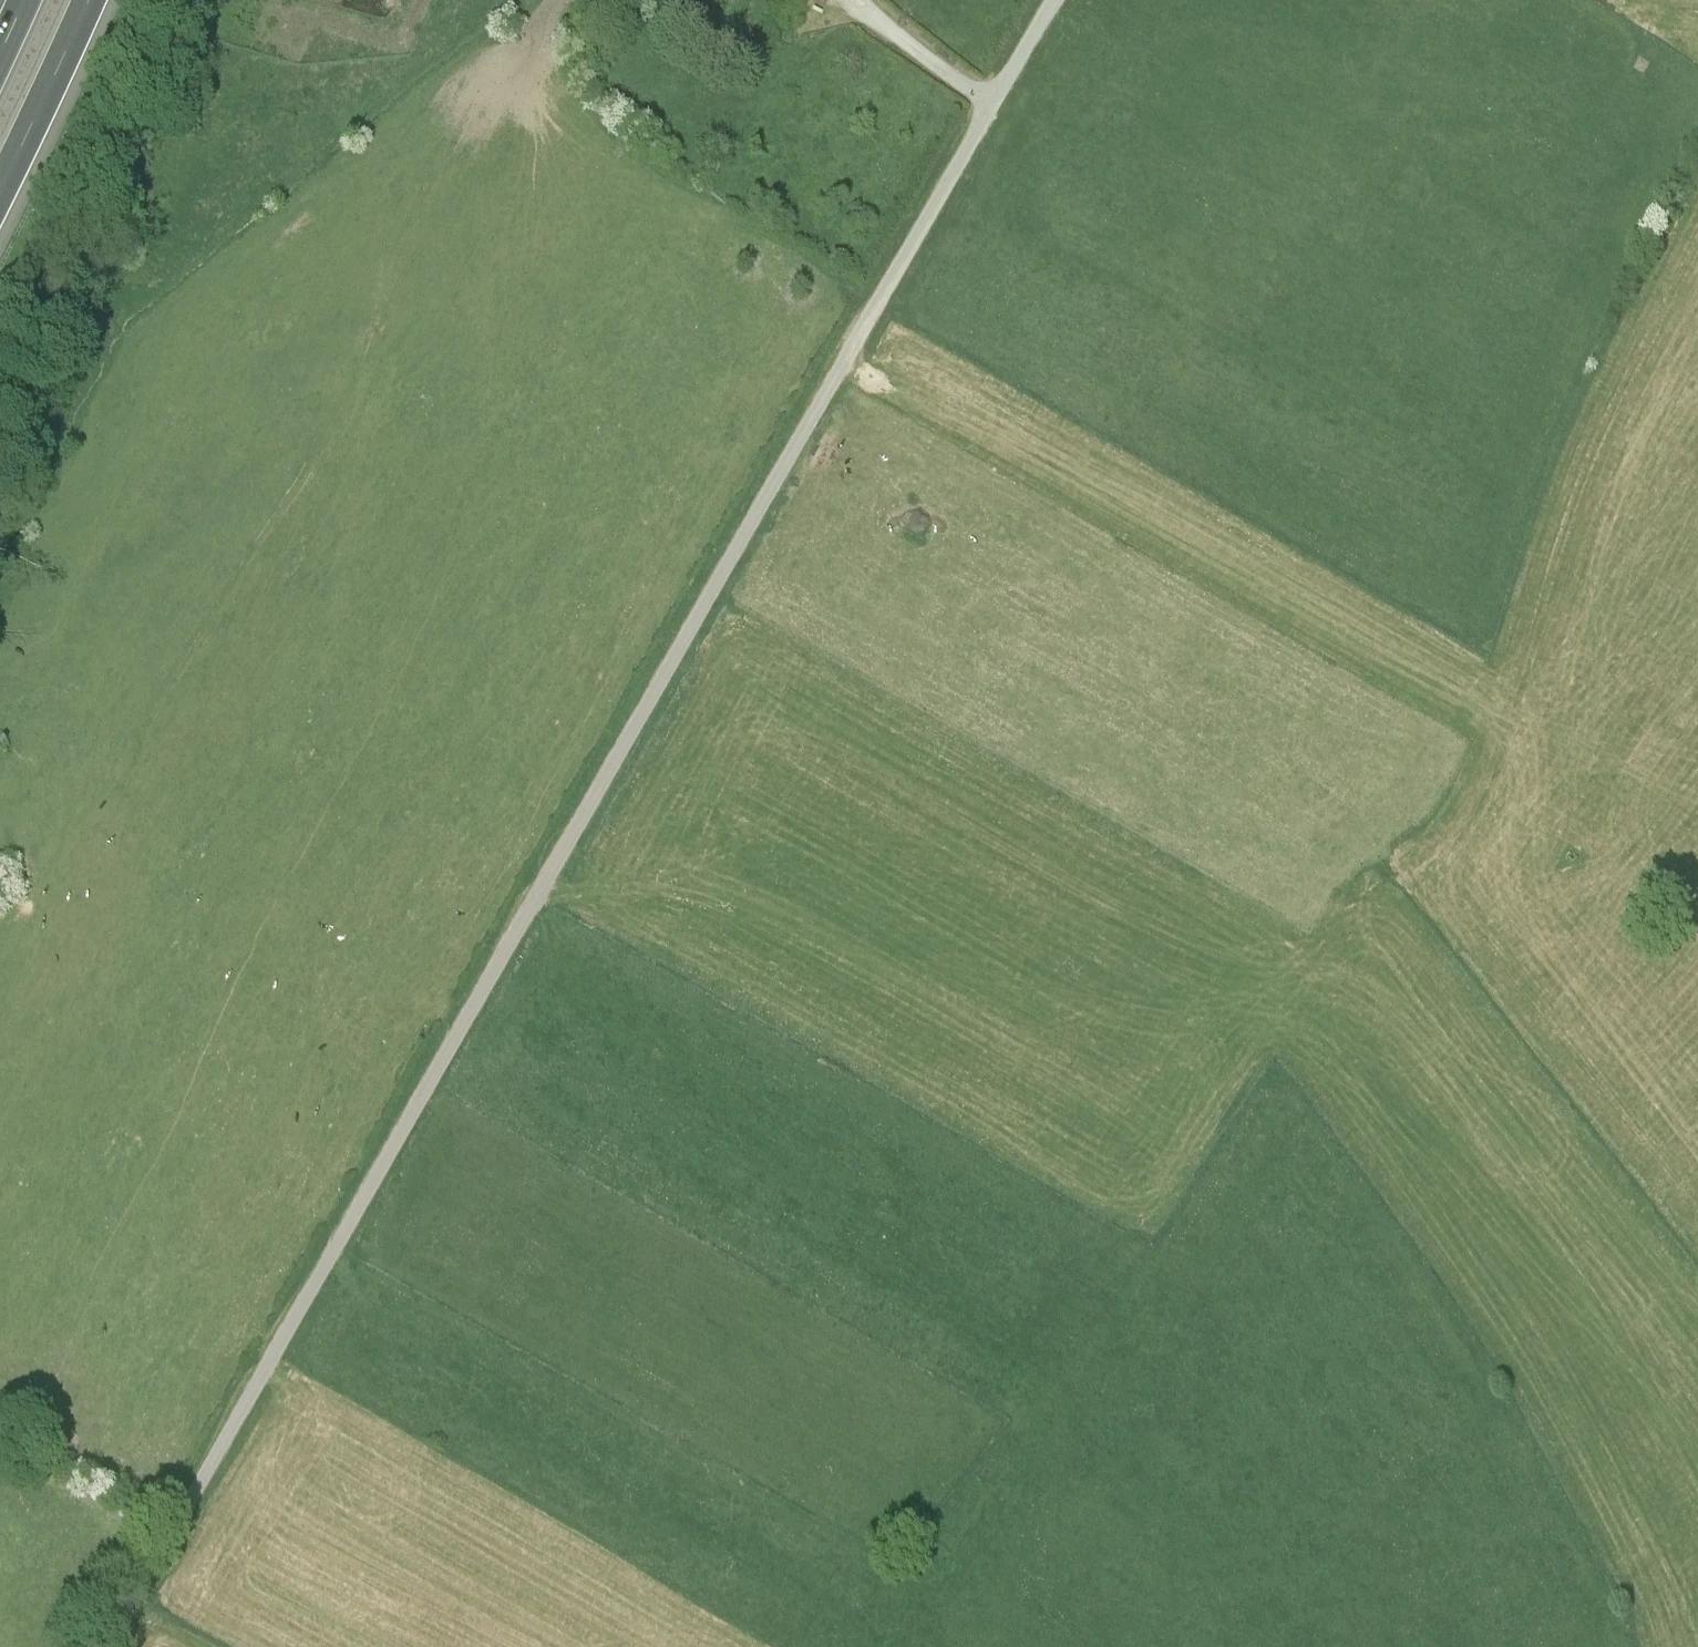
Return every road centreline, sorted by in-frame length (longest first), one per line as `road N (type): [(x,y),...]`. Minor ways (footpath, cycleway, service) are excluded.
road 1 (track): [(108,1646),(991,108),(853,0)]
road 2 (motorway): [(0,188),(87,0)]
road 3 (unclassified): [(991,108),(1056,0)]

